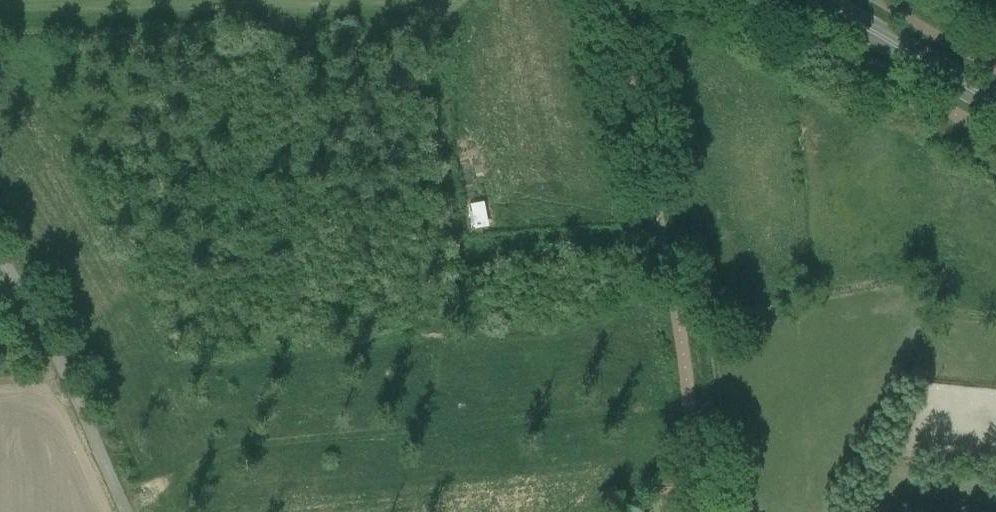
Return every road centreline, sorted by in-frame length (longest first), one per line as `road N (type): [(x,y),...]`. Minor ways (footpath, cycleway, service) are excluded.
road 1 (unclassified): [(126,511),(64,367),(0,250)]
road 2 (tertiary): [(995,106),(819,0)]

